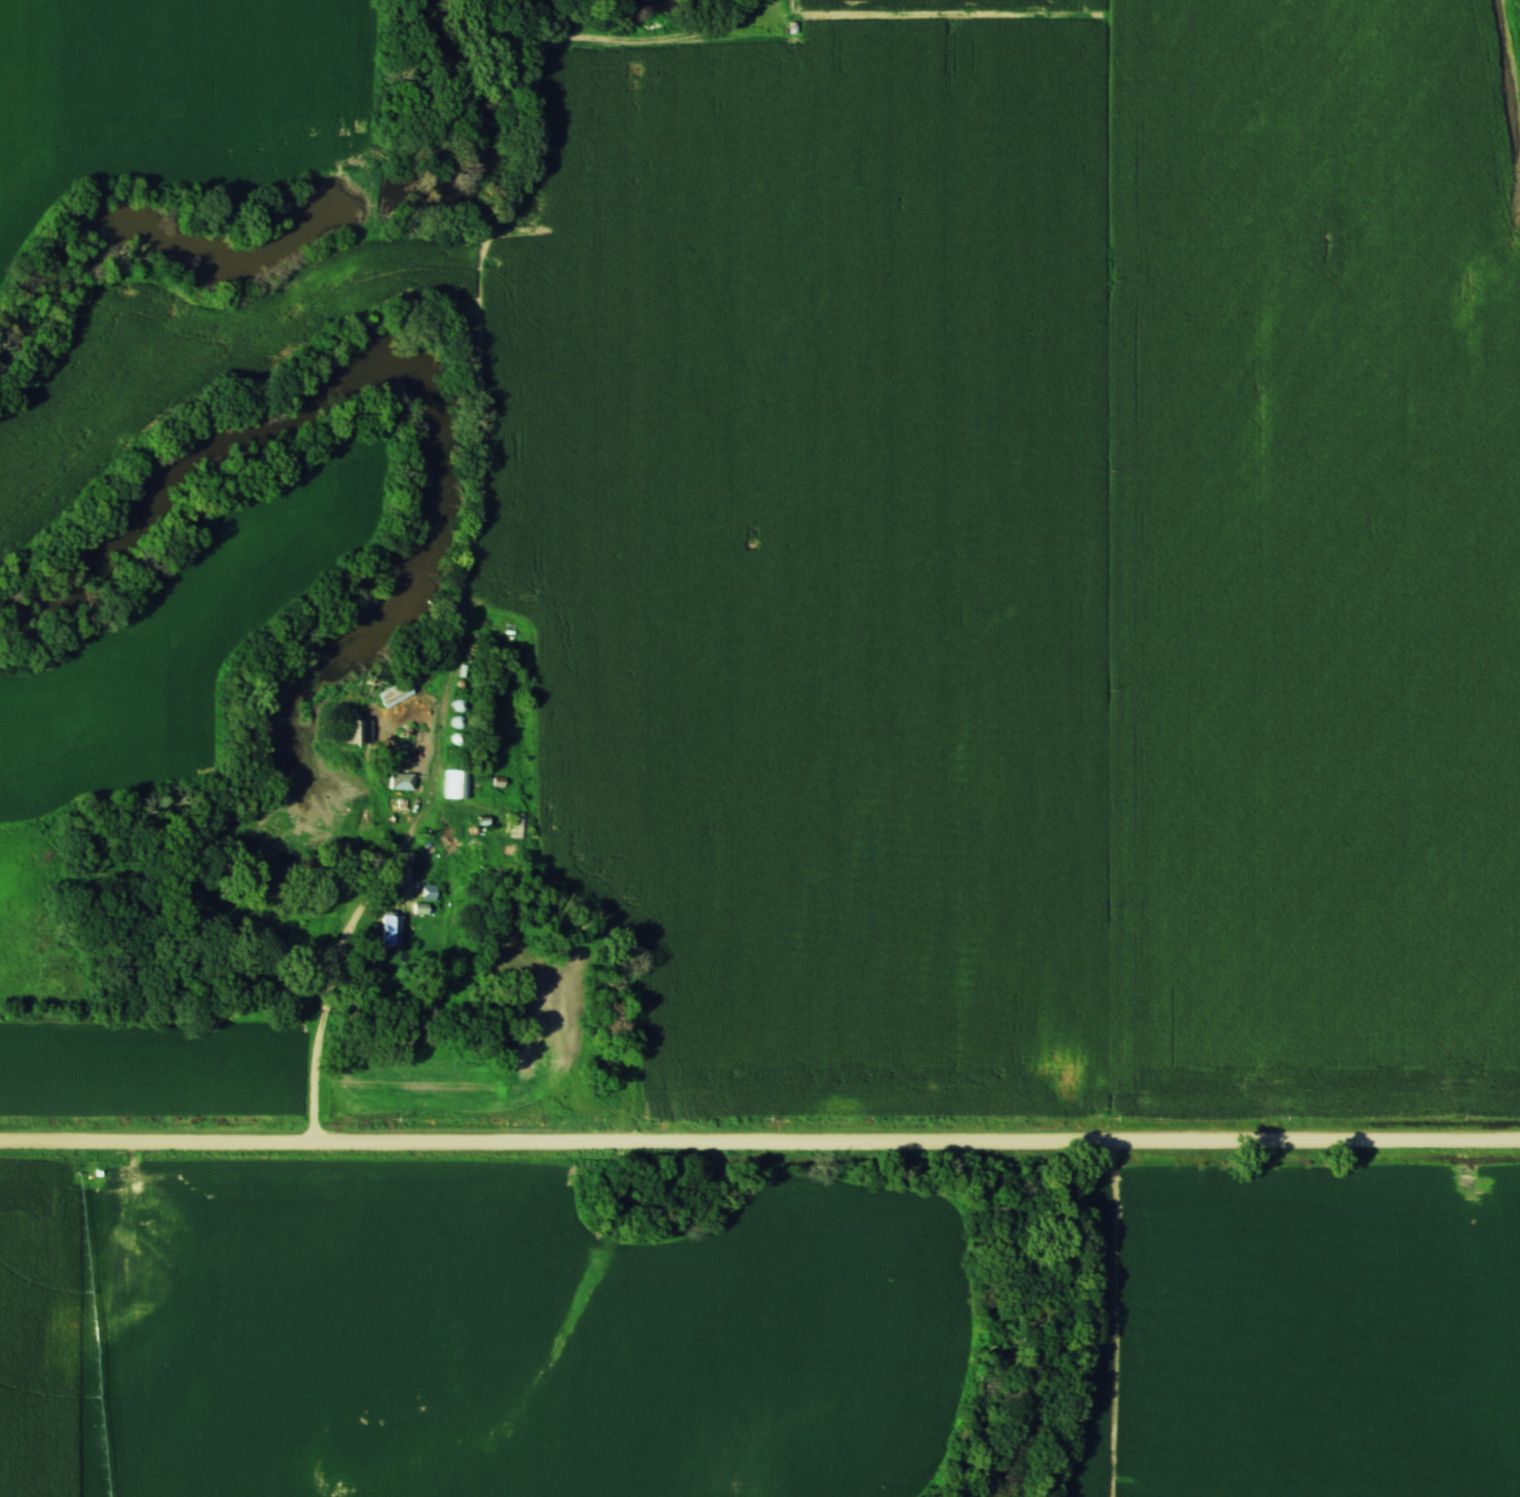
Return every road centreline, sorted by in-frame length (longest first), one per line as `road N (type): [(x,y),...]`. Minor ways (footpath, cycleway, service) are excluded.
road 1 (tertiary): [(1519,1137),(0,1142)]

